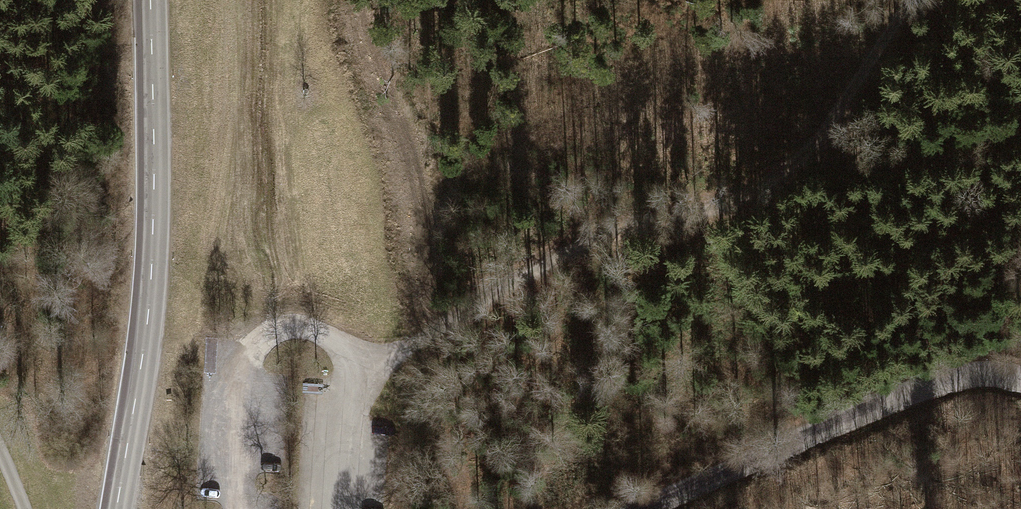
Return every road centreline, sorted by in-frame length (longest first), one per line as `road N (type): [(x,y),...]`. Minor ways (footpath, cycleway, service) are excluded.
road 1 (track): [(913,0),(814,140),(766,182),(728,201),(583,244),(347,378)]
road 2 (tertiary): [(148,0),(148,300),(117,508)]
road 3 (tertiary): [(640,508),(920,388),(982,374),(1020,379)]

